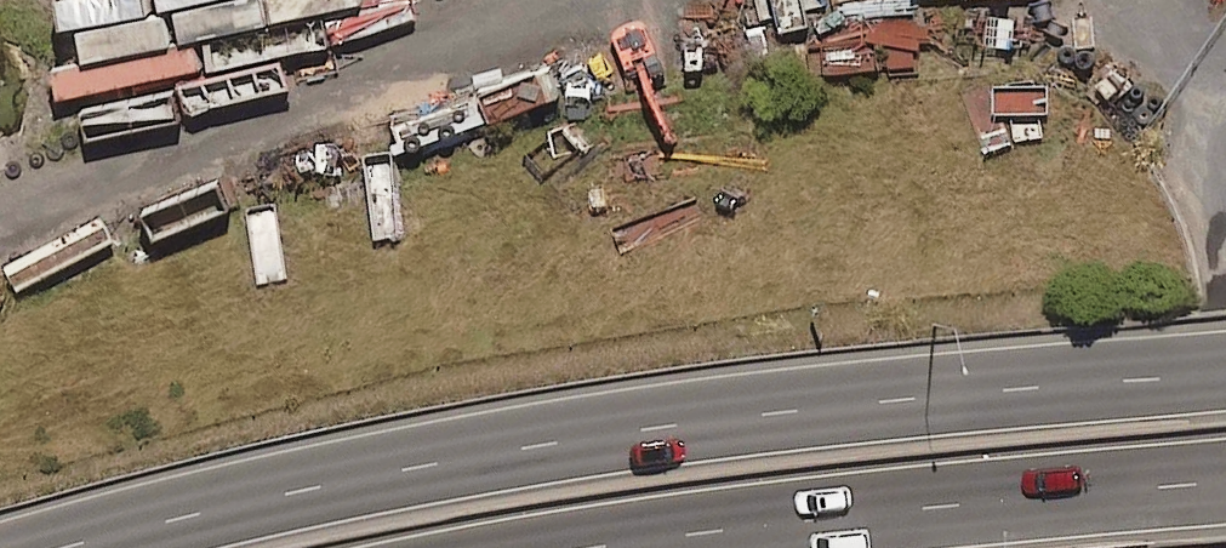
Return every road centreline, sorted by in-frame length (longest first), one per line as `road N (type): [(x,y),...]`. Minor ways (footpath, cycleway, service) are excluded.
road 1 (motorway): [(65,547),(308,485),(523,442),(1225,368)]
road 2 (motorway): [(1225,480),(595,547)]

